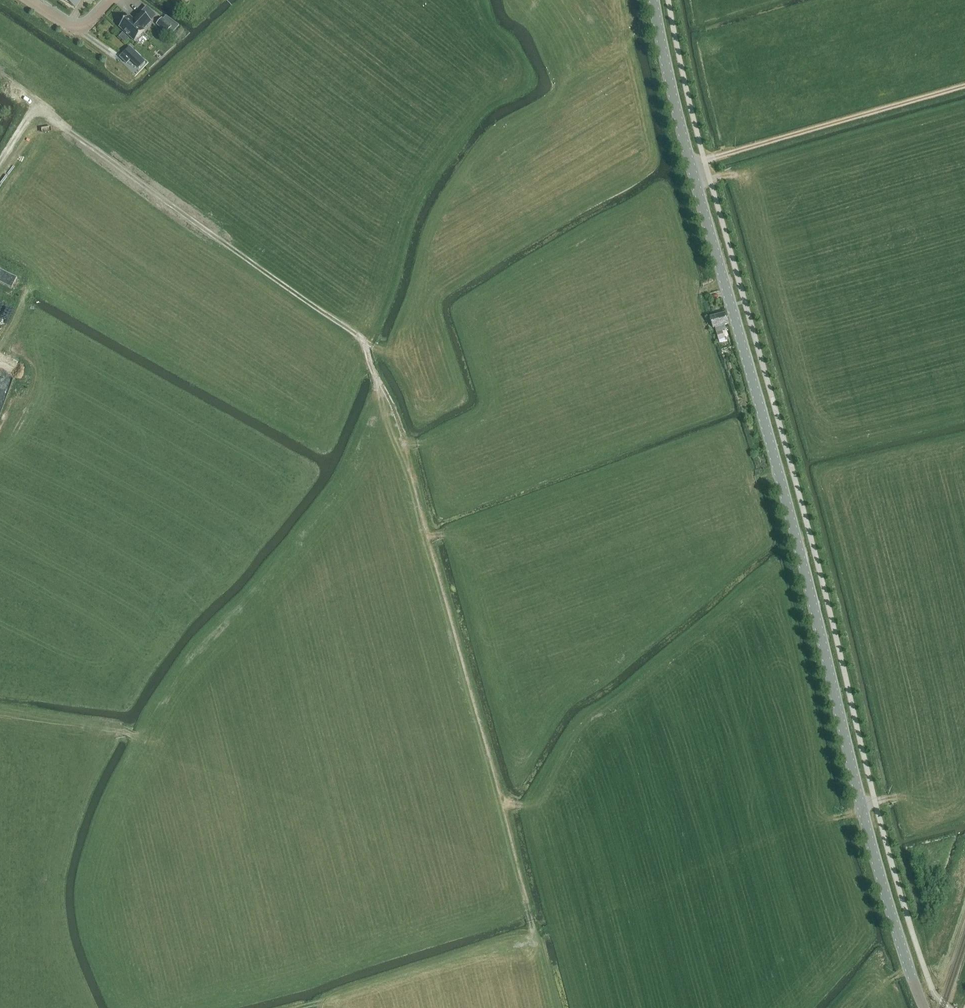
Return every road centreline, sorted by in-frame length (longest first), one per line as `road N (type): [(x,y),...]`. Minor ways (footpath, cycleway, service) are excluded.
road 1 (secondary): [(924,1007),(872,847),(653,0)]
road 2 (track): [(0,162),(35,106),(362,340),(404,442)]

